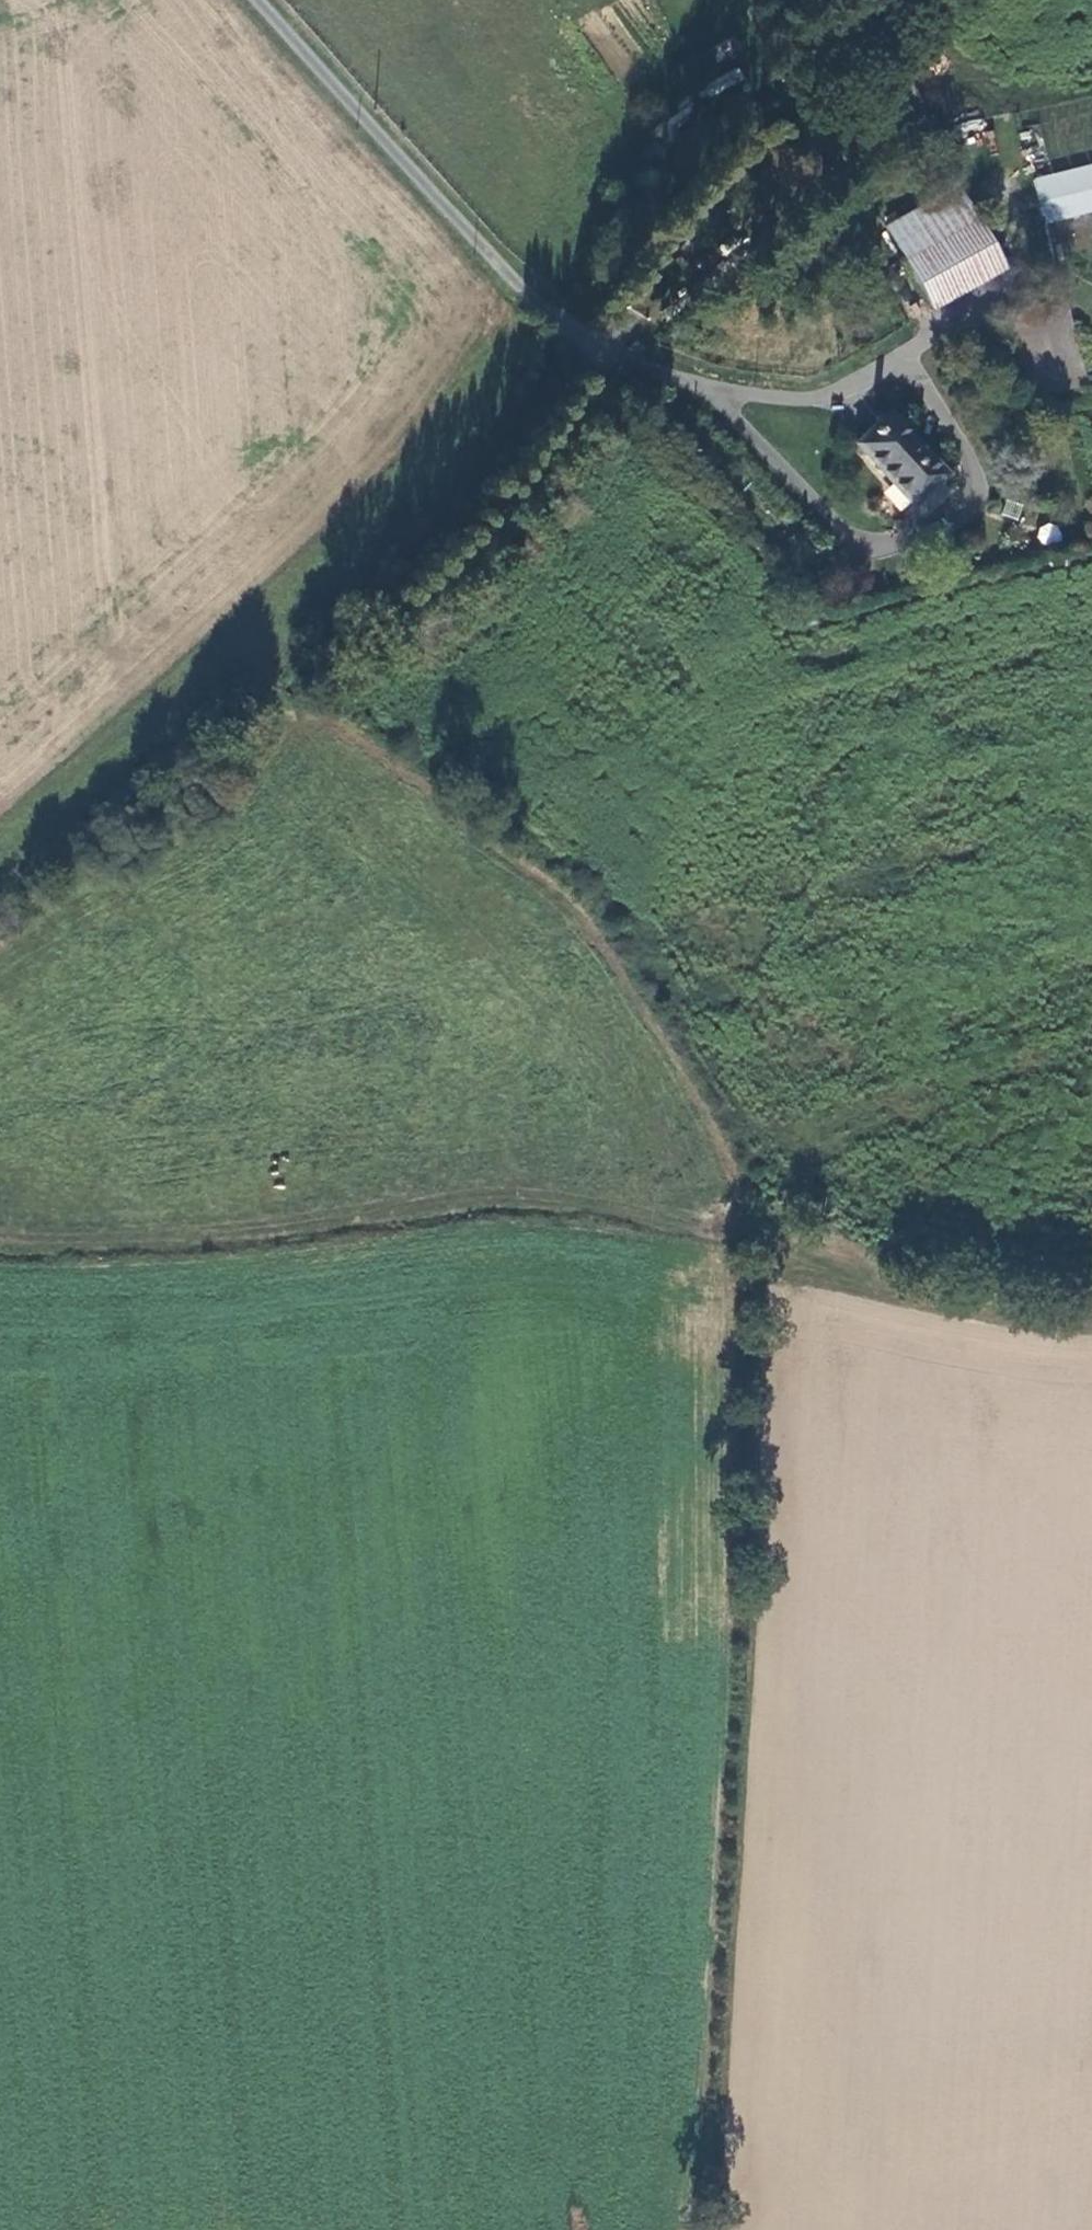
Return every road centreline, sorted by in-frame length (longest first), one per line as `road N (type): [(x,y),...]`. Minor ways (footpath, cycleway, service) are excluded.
road 1 (track): [(0,1238),(202,1254),(288,1249),(443,1203),(542,1197),(642,1208),(892,1290),(1026,1320),(1091,1320)]
road 2 (track): [(262,0),(545,321),(792,440)]

